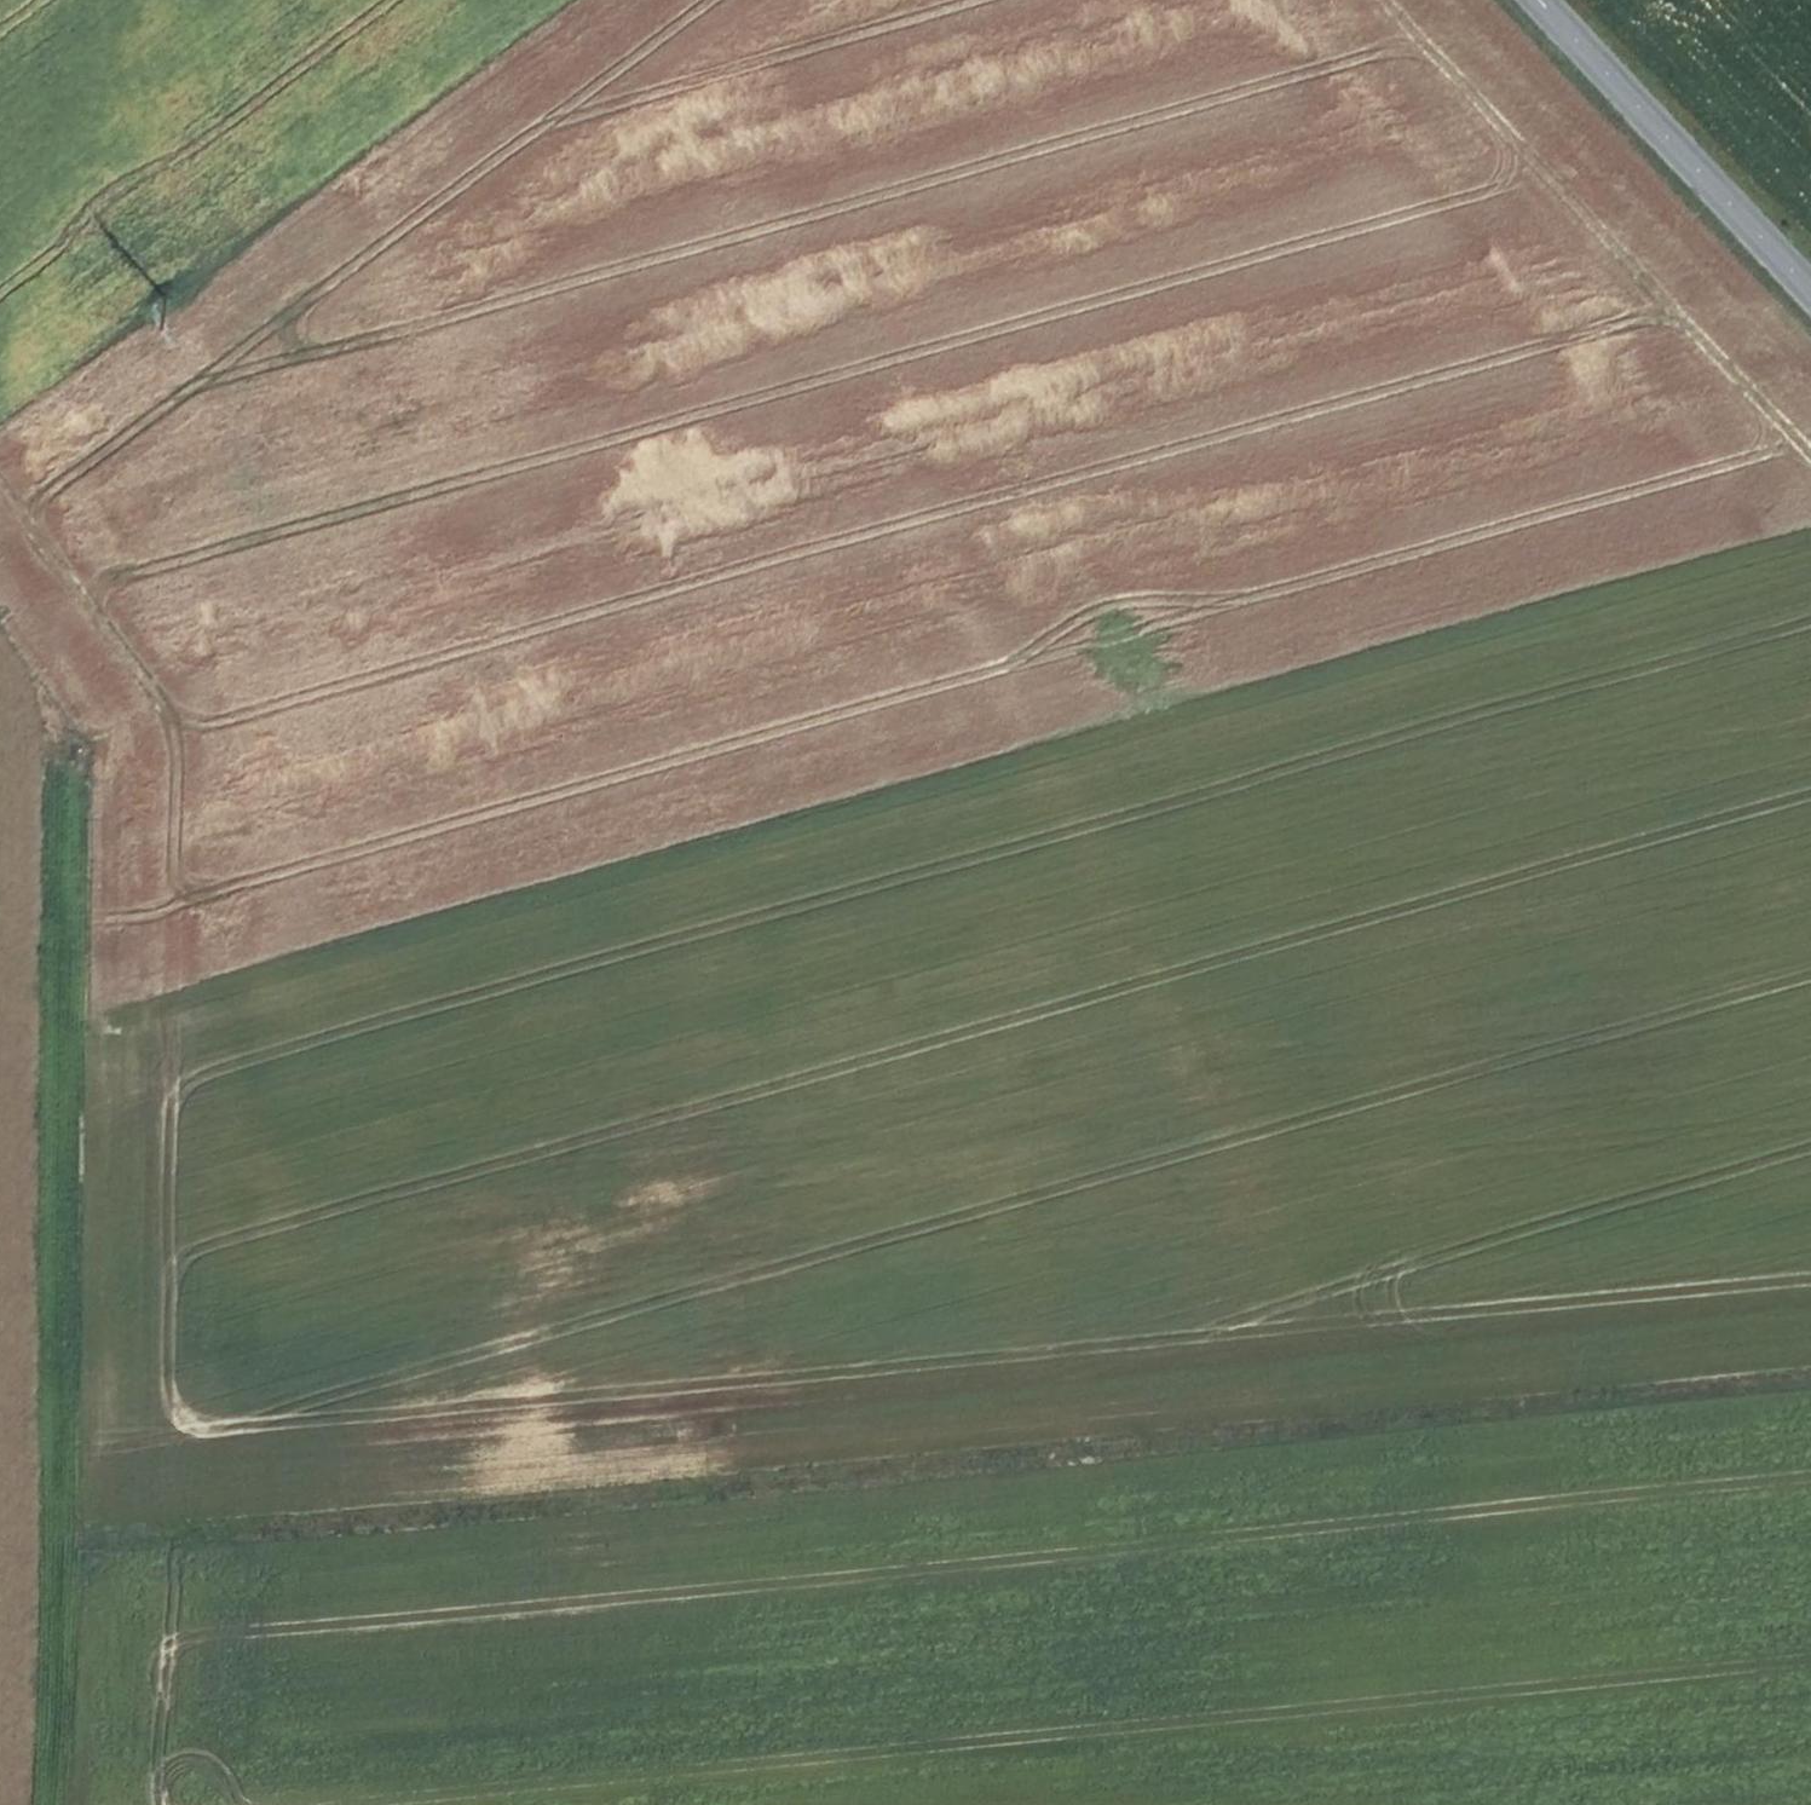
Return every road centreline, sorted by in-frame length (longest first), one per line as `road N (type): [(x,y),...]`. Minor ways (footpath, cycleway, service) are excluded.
road 1 (track): [(80,1547),(1810,1378)]
road 2 (secondary): [(1810,288),(1542,0)]

